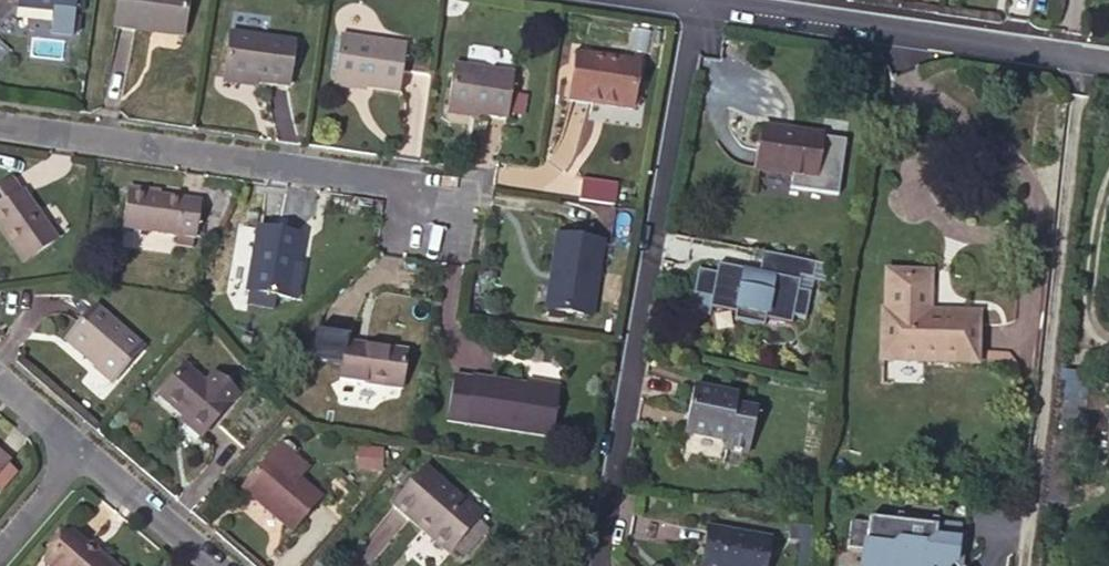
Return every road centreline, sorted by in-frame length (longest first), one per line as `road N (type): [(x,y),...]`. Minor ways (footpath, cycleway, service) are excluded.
road 1 (residential): [(688,0),(591,565)]
road 2 (residential): [(428,208),(396,184),(0,125)]
road 3 (residential): [(690,0),(1108,60)]
road 4 (residential): [(219,565),(81,444)]
road 5 (residential): [(0,544),(81,444)]

